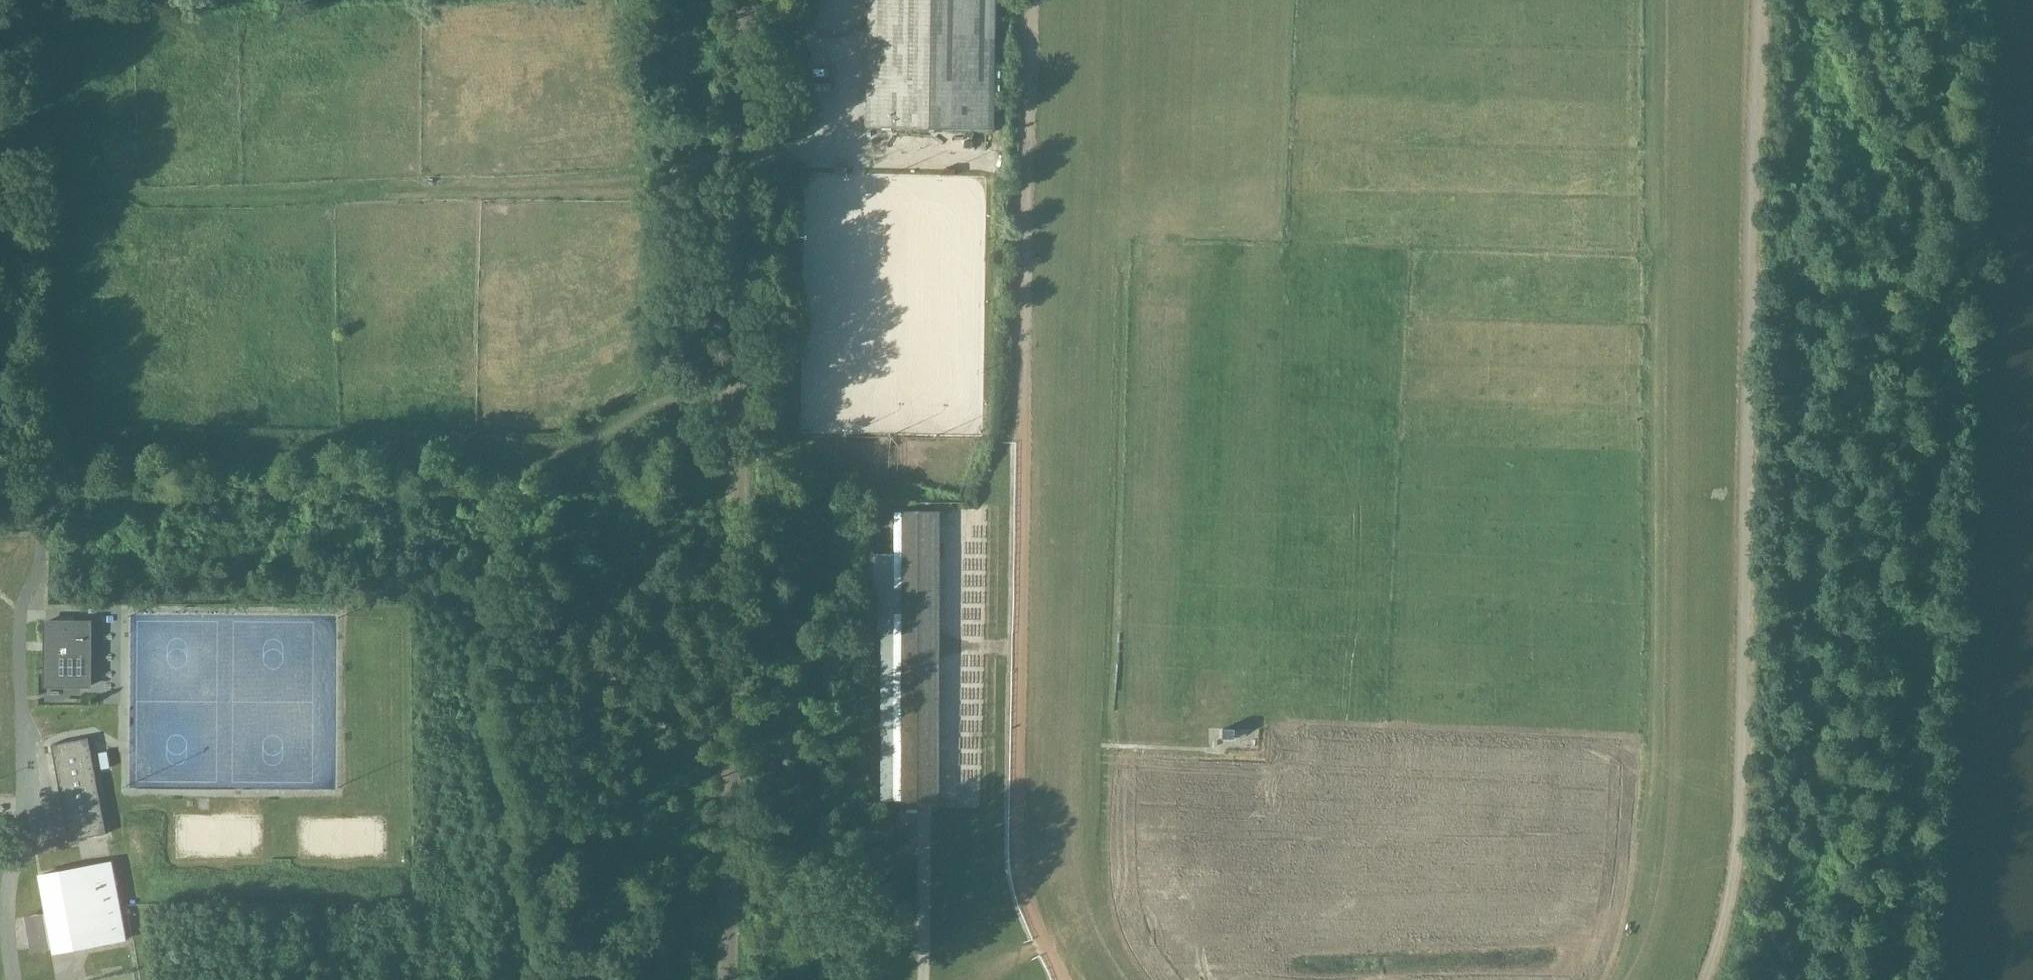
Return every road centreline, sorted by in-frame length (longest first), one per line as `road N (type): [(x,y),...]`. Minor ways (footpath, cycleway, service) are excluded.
road 1 (unclassified): [(729,979),(748,0)]
road 2 (track): [(139,197),(626,184),(645,159),(626,0)]

